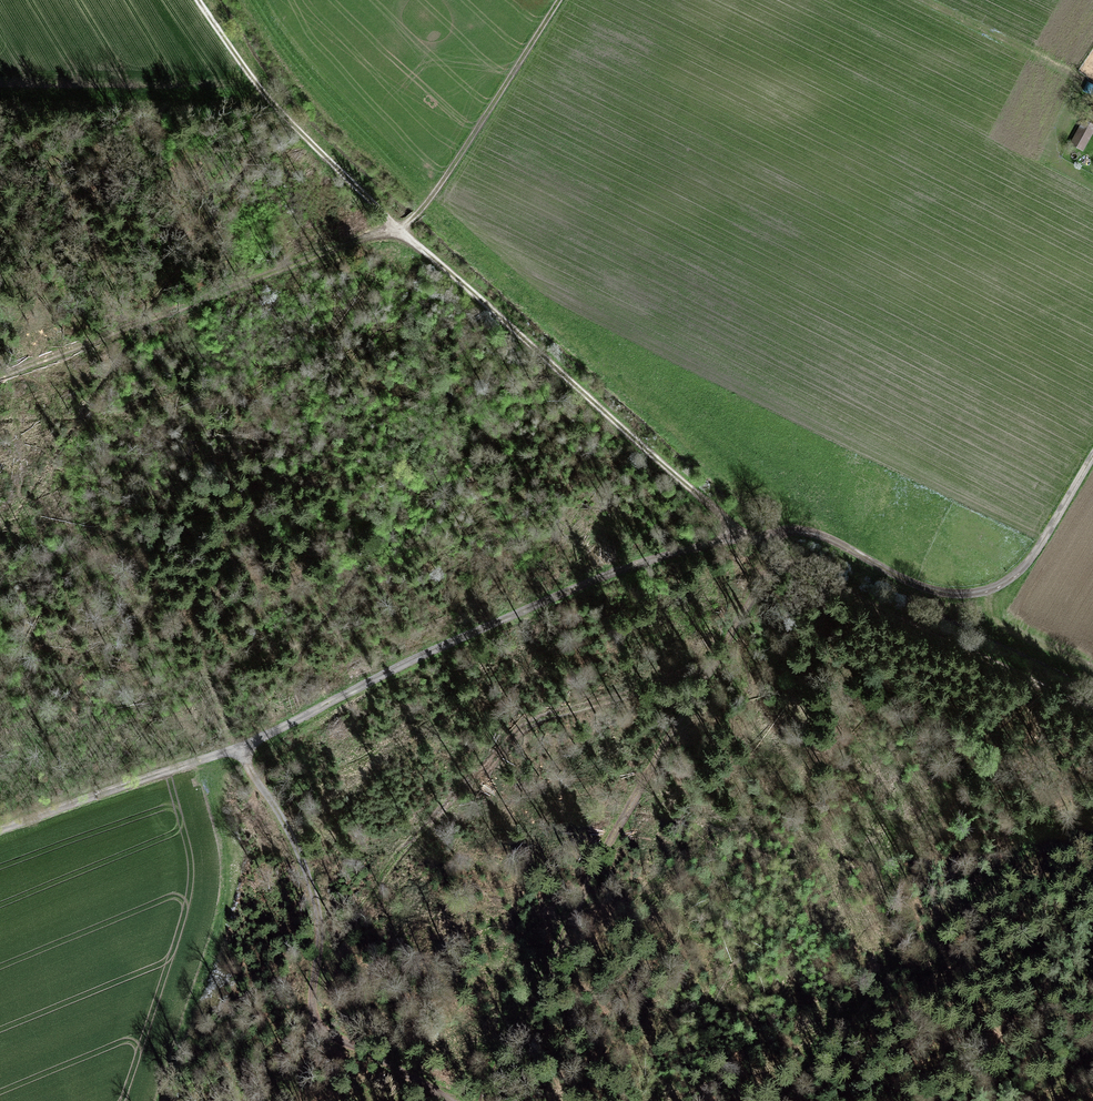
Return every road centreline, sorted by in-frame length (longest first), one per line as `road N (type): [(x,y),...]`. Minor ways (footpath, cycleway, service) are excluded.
road 1 (track): [(1092,456),(1028,561),(976,593),(916,585),(804,531),(739,535),(286,119),(198,0)]
road 2 (track): [(0,830),(237,749),(592,579),(739,535)]
road 3 (track): [(0,380),(407,223),(560,0)]
road 4 (track): [(479,1100),(623,814),(790,530)]
road 5 (track): [(318,959),(403,848),(530,722),(715,667)]
road 6 (track): [(453,1100),(310,1018),(318,897),(271,793),(237,749)]
road 7 (track): [(1092,756),(840,634),(766,577)]

